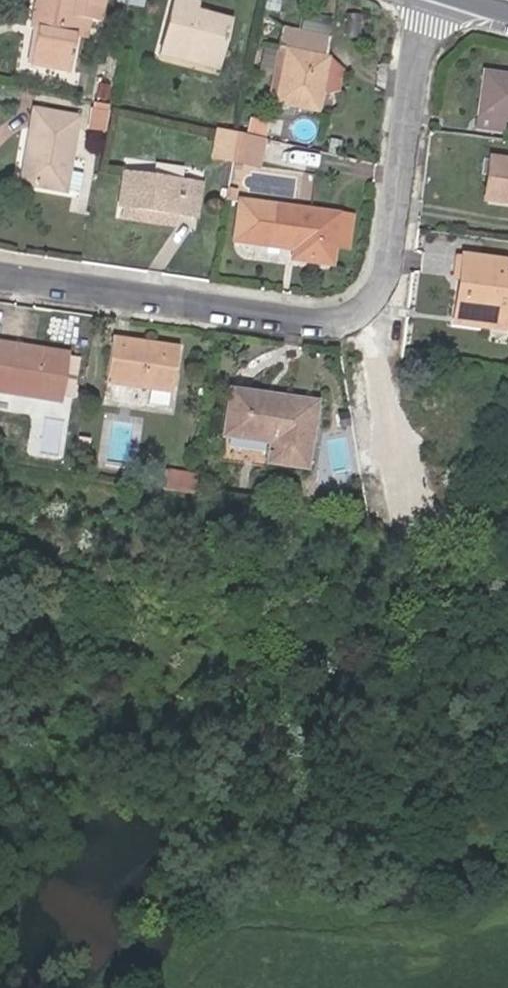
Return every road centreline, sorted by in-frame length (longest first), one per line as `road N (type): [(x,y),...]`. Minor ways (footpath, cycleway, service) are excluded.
road 1 (residential): [(0,277),(341,325),(373,299),(384,269),(427,0)]

